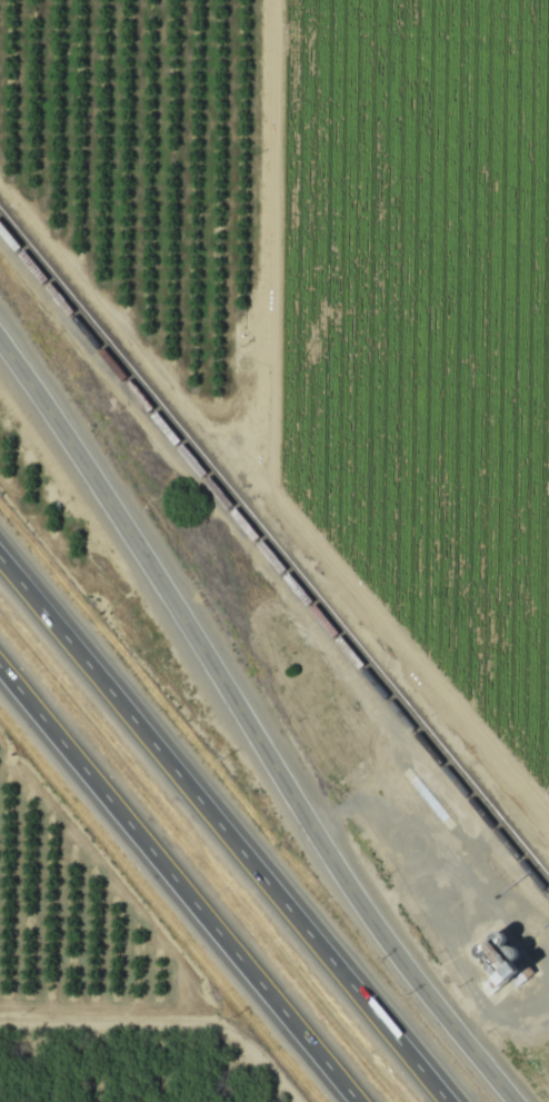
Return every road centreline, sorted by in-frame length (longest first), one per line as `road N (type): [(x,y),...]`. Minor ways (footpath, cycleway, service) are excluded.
road 1 (tertiary): [(508,1101),(353,903),(0,350)]
road 2 (track): [(269,0),(267,350),(548,757)]
road 3 (motorway): [(447,1101),(0,565)]
road 4 (motorway): [(0,669),(359,1101)]

